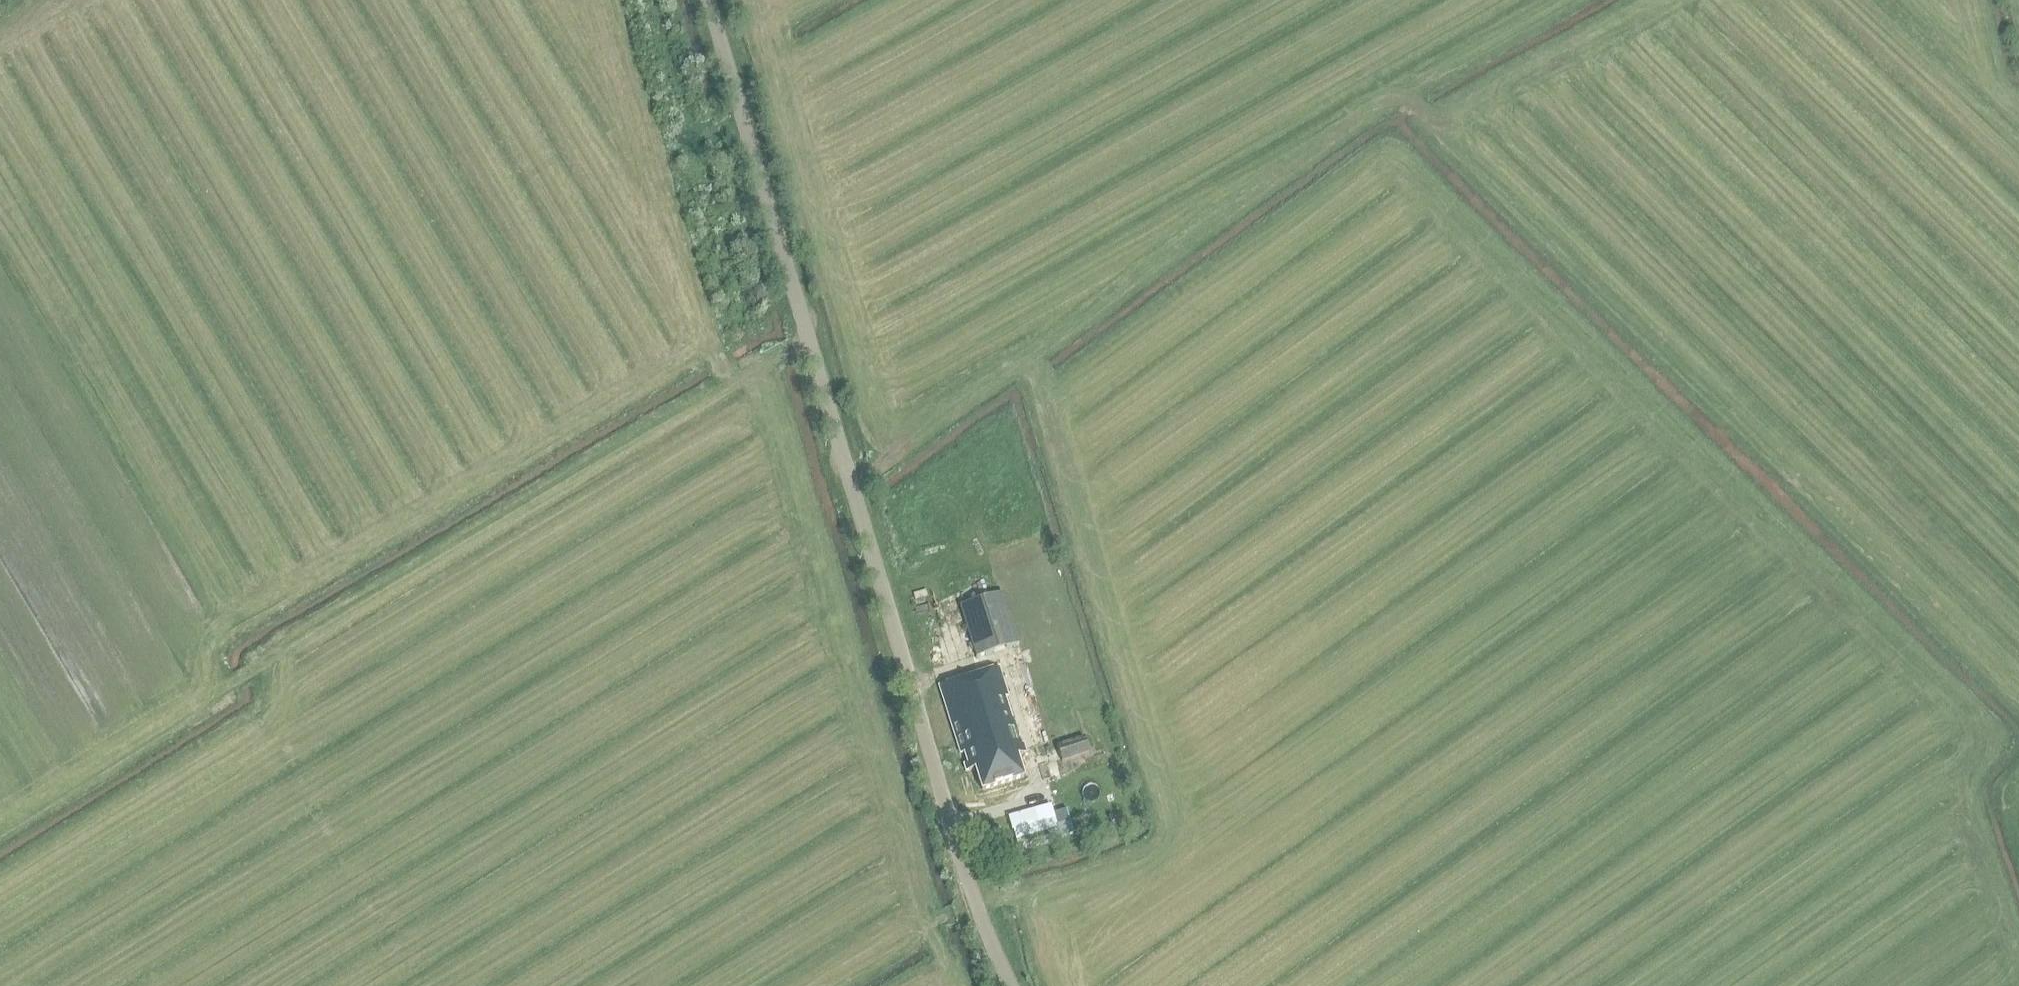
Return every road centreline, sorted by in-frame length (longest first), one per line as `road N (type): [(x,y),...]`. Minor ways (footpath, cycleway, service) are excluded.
road 1 (unclassified): [(1011,985),(980,925),(708,0)]

